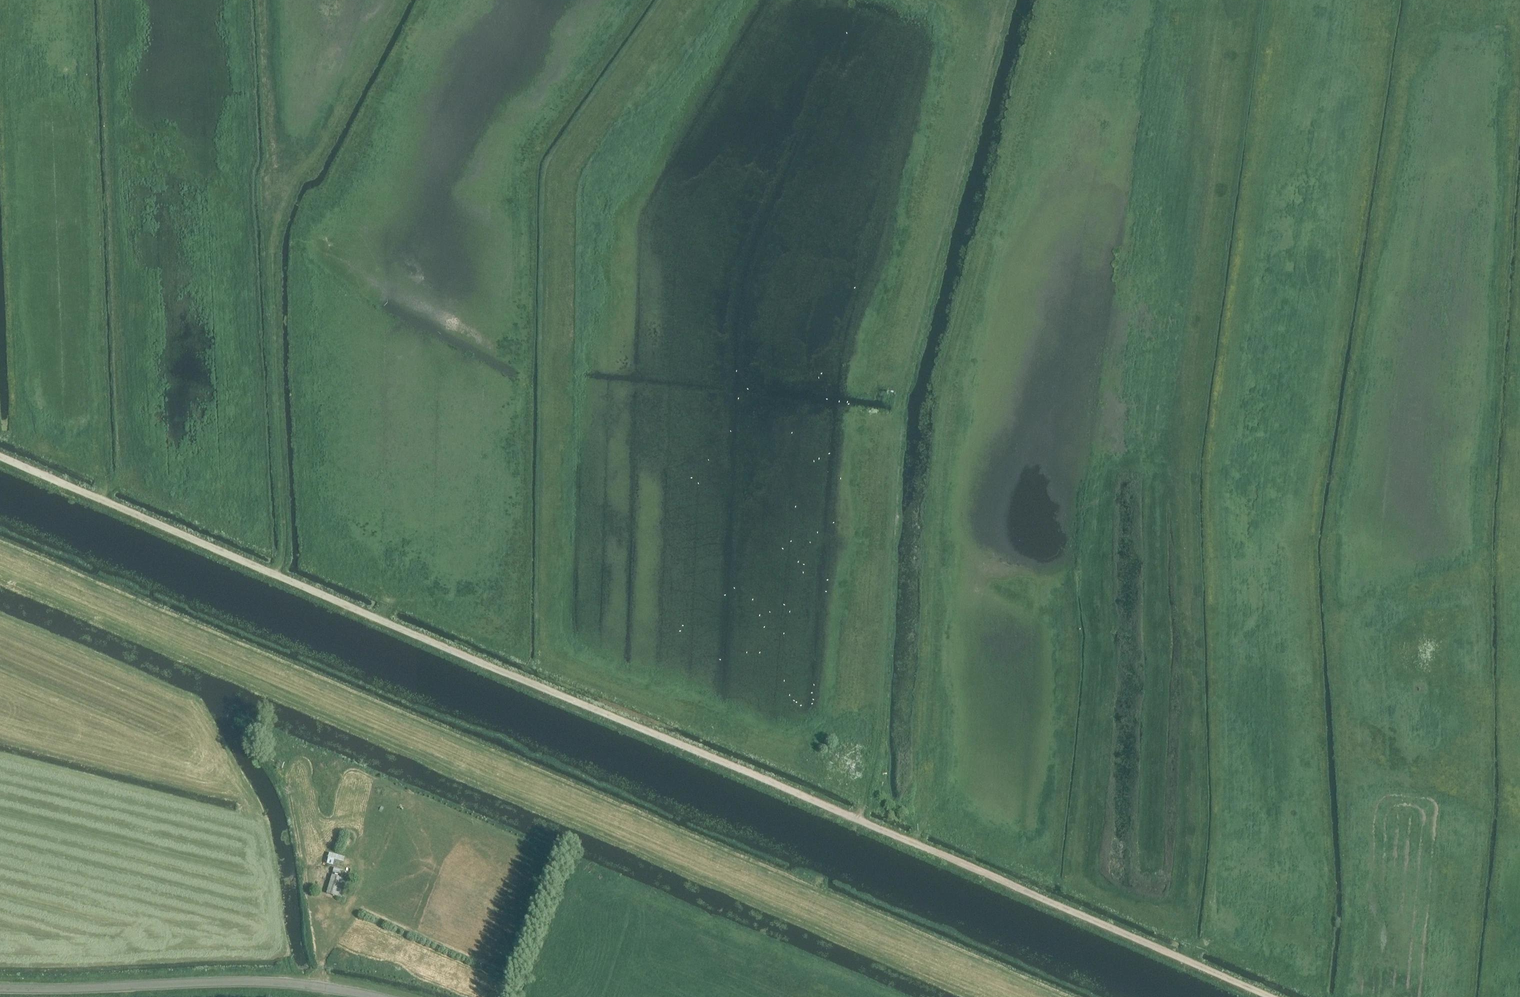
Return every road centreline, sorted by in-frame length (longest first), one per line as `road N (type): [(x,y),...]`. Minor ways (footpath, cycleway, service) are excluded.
road 1 (track): [(0,457),(1272,996)]
road 2 (unclassified): [(374,996),(317,984),(0,989)]

